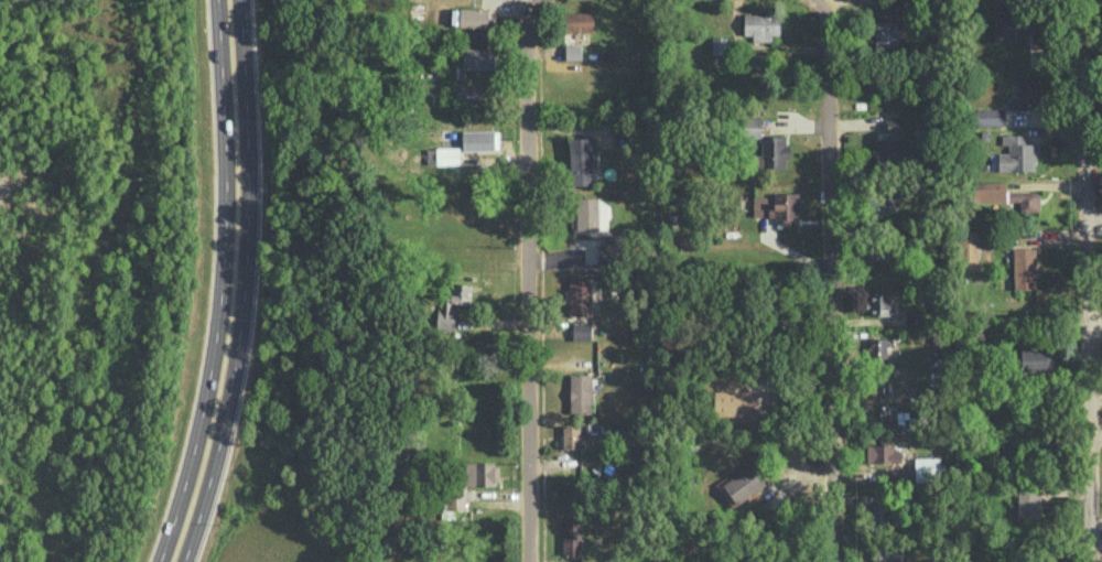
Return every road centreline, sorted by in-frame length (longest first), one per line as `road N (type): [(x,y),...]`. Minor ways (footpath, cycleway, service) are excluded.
road 1 (secondary): [(229,0),(237,209),(227,344),(215,421),(171,561)]
road 2 (residential): [(832,561),(829,20),(822,1)]
road 3 (residential): [(1089,561),(1082,0)]
road 4 (residential): [(528,561),(529,0)]

